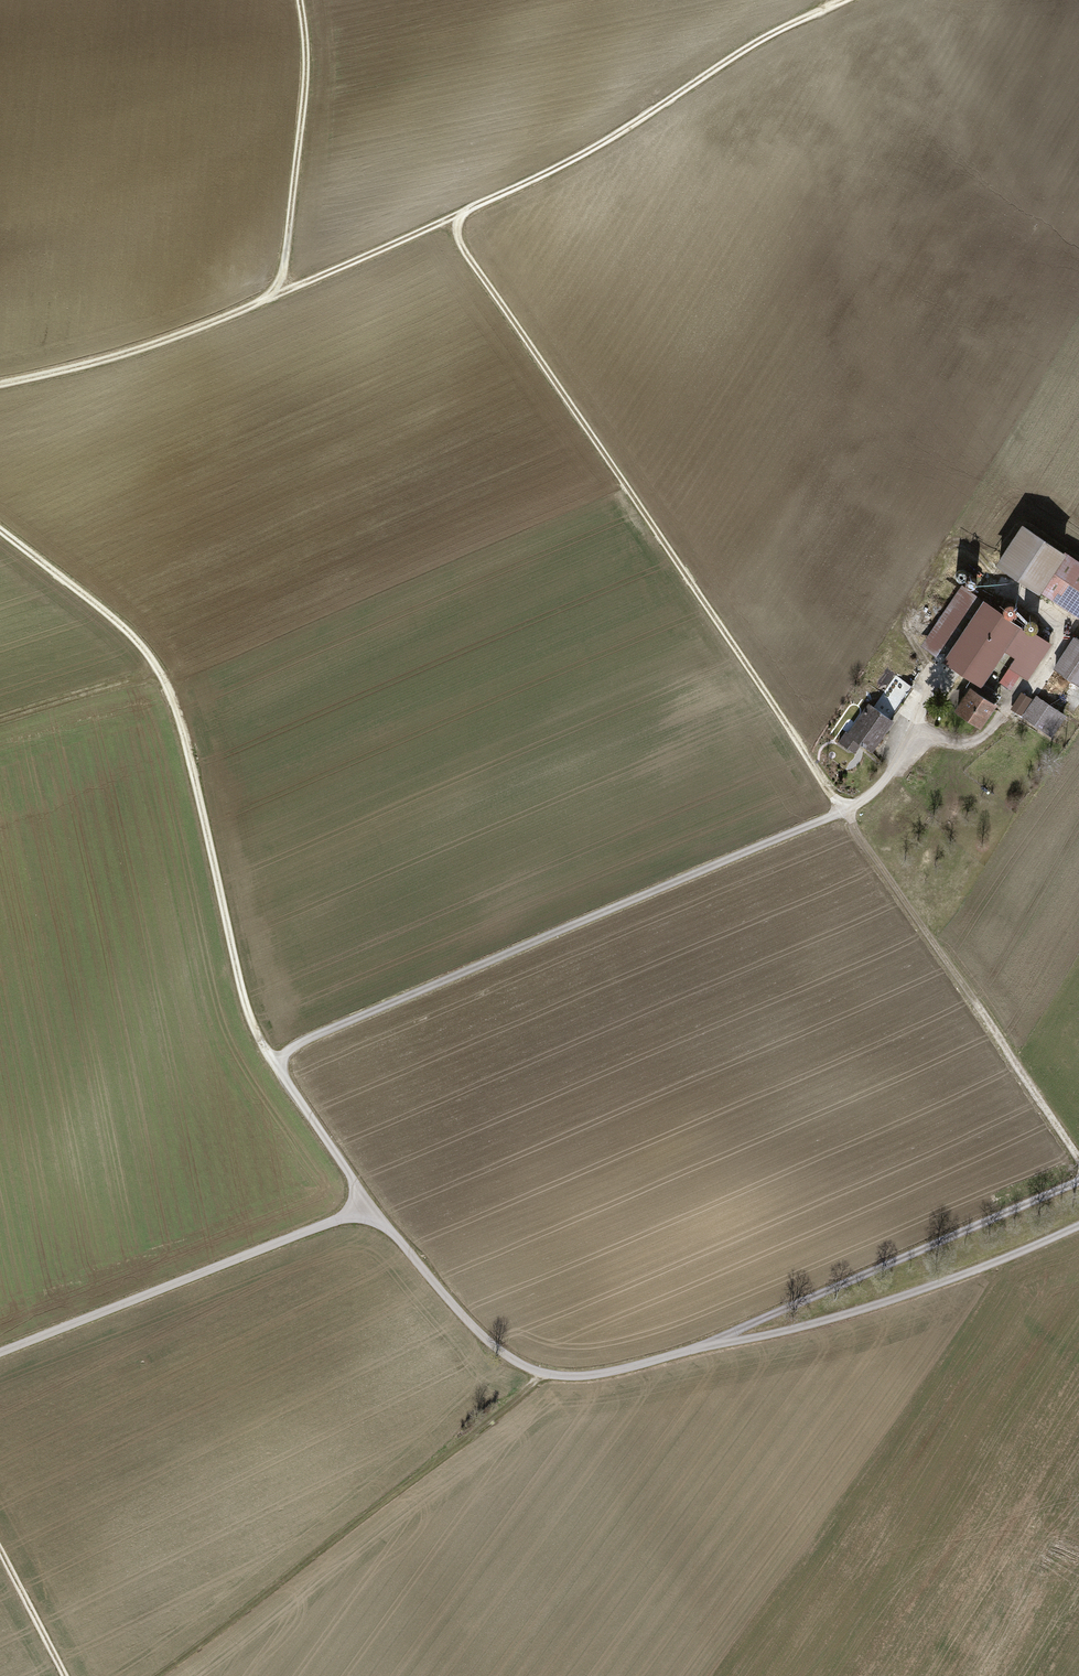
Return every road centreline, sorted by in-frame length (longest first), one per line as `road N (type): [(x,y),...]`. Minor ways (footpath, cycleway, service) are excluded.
road 1 (unclassified): [(0,1355),(368,1210),(493,1340),(534,1362),(594,1369),(728,1329),(803,1331),(853,1320),(1078,1235)]
road 2 (track): [(469,209),(456,230),(460,244),(1078,1164)]
road 3 (track): [(0,384),(185,333),(452,218),(636,113),(748,37),(838,0)]
road 4 (track): [(280,1069),(246,1003),(175,701),(129,633),(0,530)]
road 5 (track): [(534,1362),(531,1397),(507,1422),(415,1480),(159,1675)]
road 6 (track): [(1078,1175),(728,1329)]
road 7 (track): [(268,298),(285,262),(306,85),(300,0)]
road 8 (track): [(0,715),(155,662)]
road 9 (track): [(0,1549),(64,1675)]

